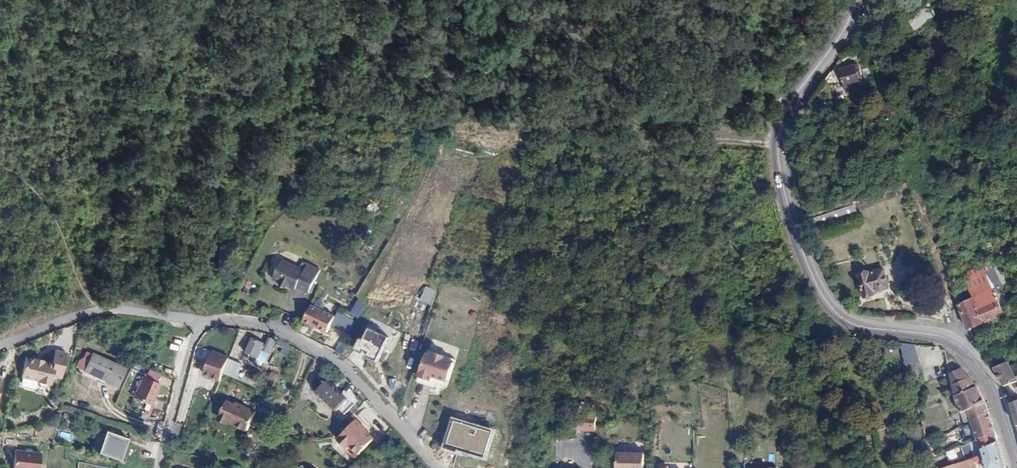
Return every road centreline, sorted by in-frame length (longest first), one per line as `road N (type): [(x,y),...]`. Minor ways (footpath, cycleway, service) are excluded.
road 1 (secondary): [(860,0),(783,127),(780,181),(791,219),(836,312),(856,323),(947,339),(972,358),(1016,464)]
road 2 (residential): [(198,319),(280,334),(328,359),(435,467)]
road 3 (residential): [(0,346),(100,311),(198,319)]
road 4 (residential): [(158,467),(198,319)]

